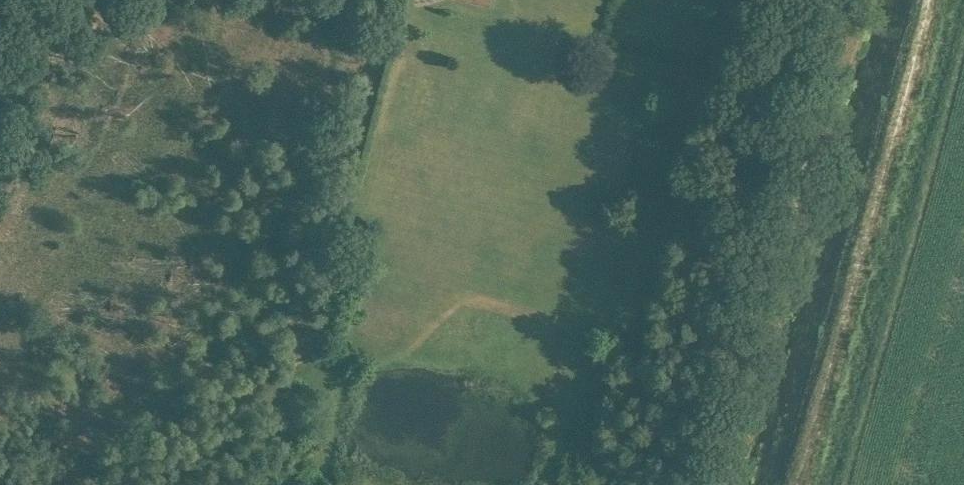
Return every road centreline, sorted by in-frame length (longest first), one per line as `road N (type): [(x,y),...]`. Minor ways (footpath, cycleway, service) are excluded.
road 1 (track): [(727,484),(798,230),(848,0)]
road 2 (track): [(361,188),(408,0)]

